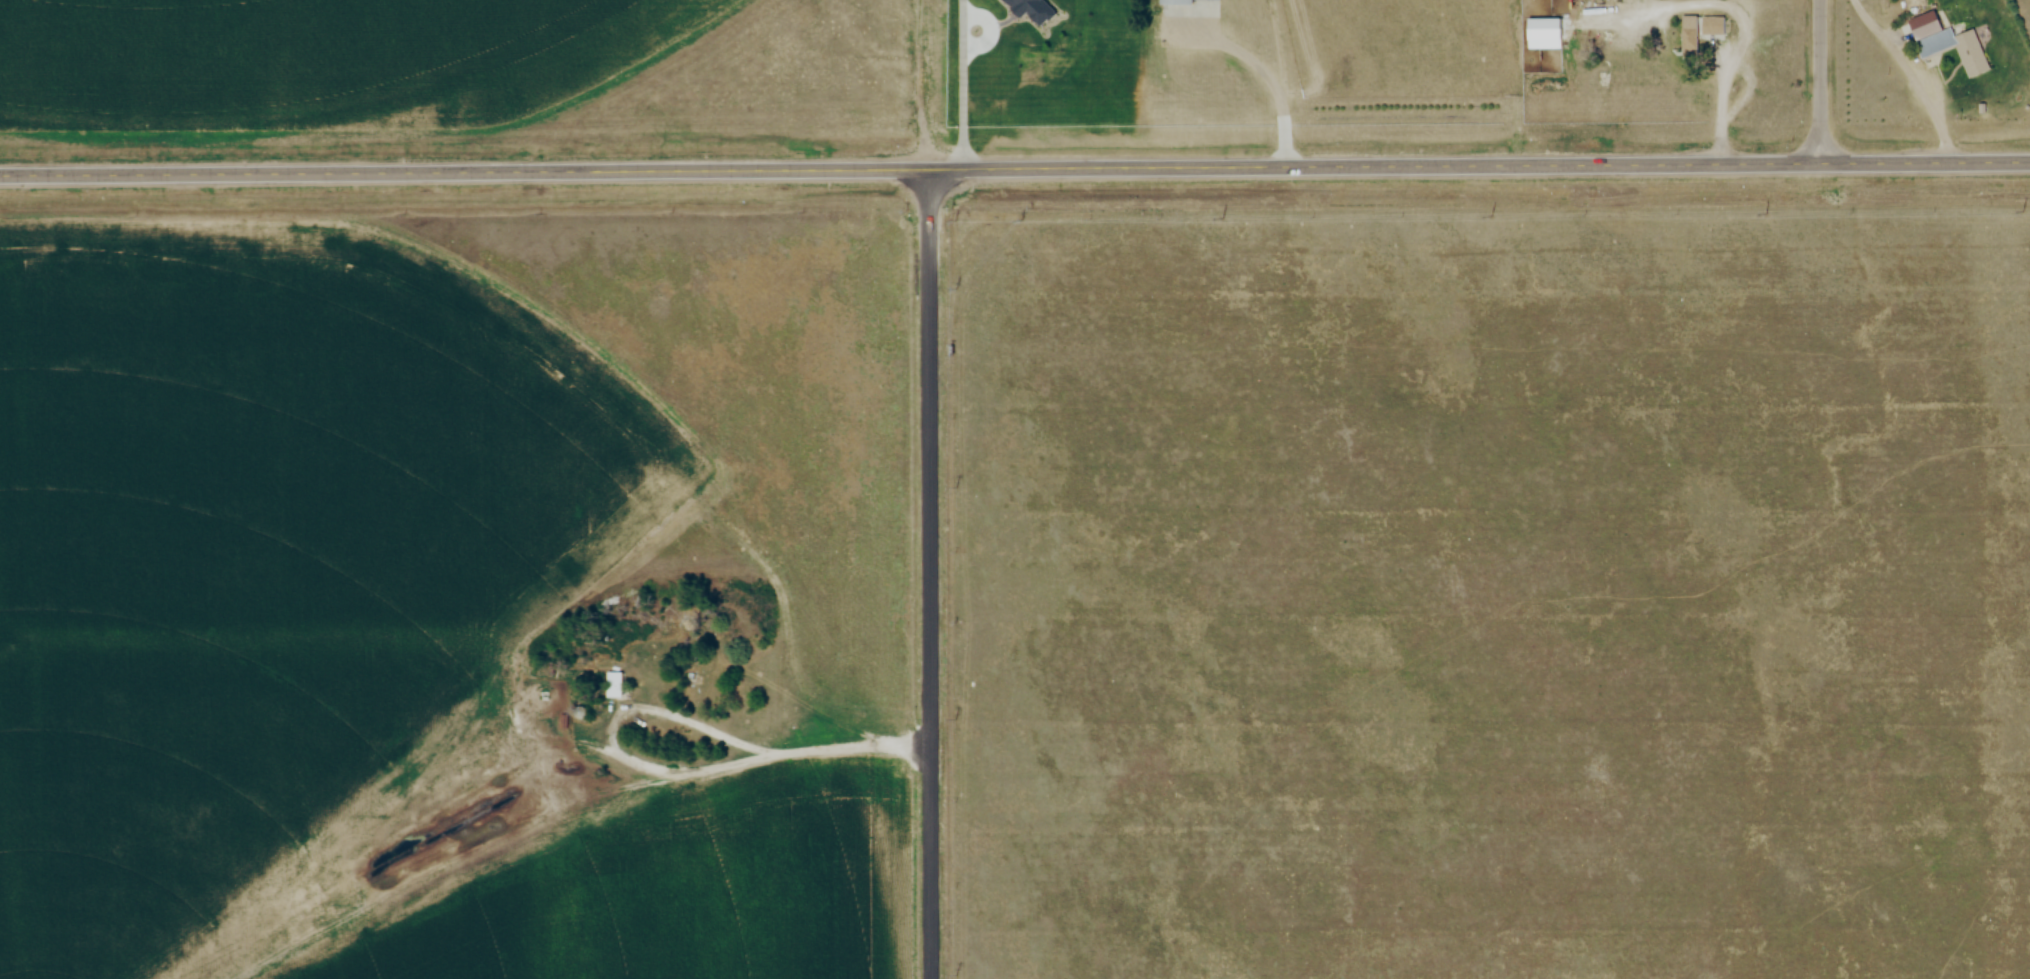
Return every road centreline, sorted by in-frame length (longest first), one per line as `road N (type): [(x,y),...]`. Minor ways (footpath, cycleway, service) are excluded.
road 1 (tertiary): [(2029,163),(0,175)]
road 2 (tertiary): [(925,170),(932,978)]
road 3 (tertiary): [(1820,0),(1820,165)]

